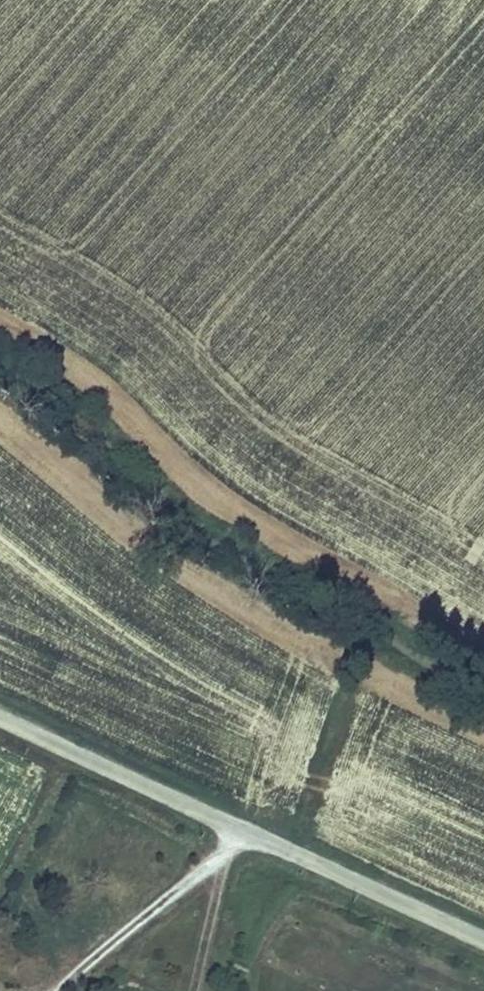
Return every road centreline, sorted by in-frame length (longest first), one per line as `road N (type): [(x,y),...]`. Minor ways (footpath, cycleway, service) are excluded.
road 1 (tertiary): [(483,939),(0,716)]

